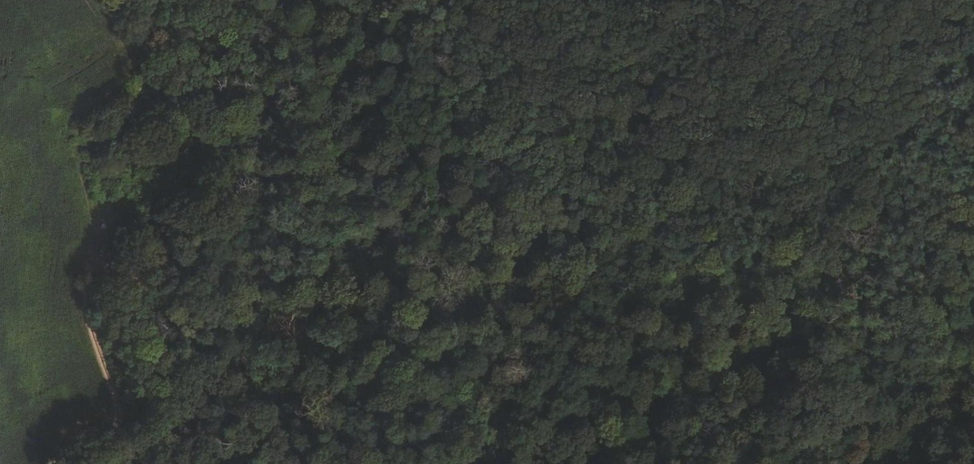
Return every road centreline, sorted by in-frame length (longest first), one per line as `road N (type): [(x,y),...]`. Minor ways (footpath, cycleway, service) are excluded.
road 1 (track): [(80,463),(357,307),(470,220),(523,201),(848,236),(973,213)]
road 2 (track): [(355,0),(531,211),(651,275),(842,351),(973,368)]

